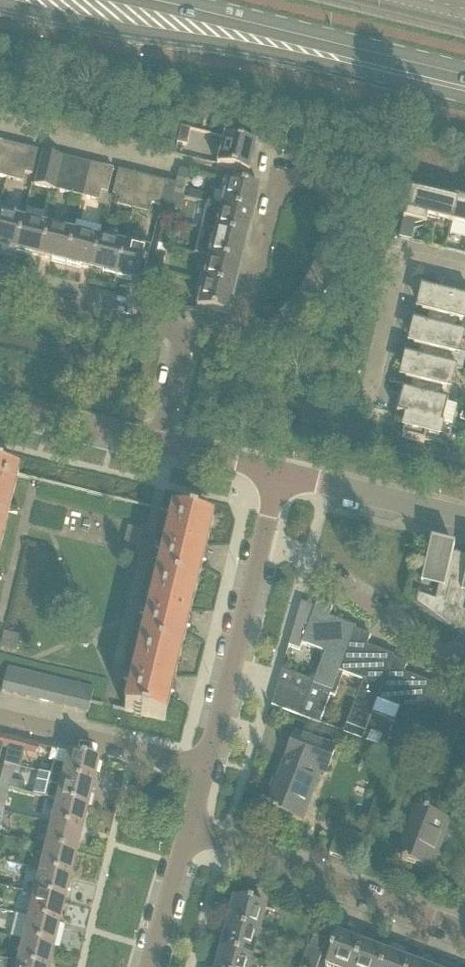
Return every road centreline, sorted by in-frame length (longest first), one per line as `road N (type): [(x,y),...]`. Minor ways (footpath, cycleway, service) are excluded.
road 1 (secondary): [(464,93),(70,0)]
road 2 (residential): [(326,260),(336,186),(295,168),(281,172),(240,339)]
road 3 (residential): [(204,766),(282,471)]
road 4 (residential): [(464,933),(191,833)]
road 5 (residential): [(204,766),(0,713)]
road 6 (residential): [(367,393),(402,255),(464,271)]
road 7 (residential): [(184,330),(0,288)]
road 8 (residential): [(464,517),(282,471)]
road 9 (residential): [(158,440),(0,403)]
road 10 (residential): [(149,966),(191,833)]
road 11 (residential): [(282,471),(158,440)]
road 12 (residential): [(240,339),(255,339),(289,316),(326,260)]

